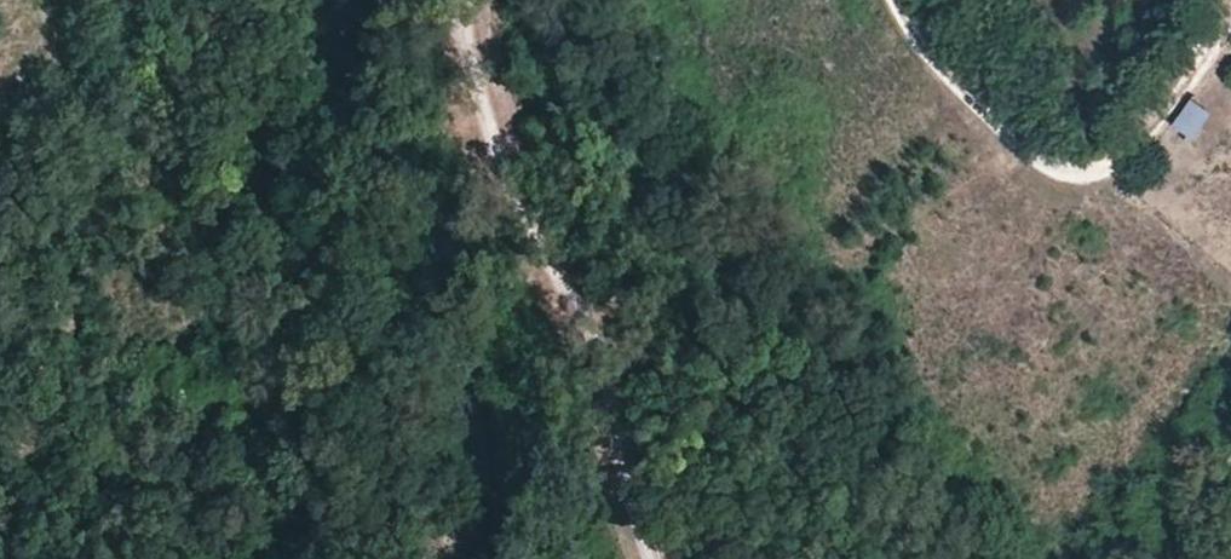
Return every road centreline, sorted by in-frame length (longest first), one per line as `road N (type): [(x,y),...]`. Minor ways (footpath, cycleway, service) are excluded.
road 1 (track): [(456,0),(488,142),(602,363),(652,558)]
road 2 (residential): [(896,0),(920,44),(1038,158),(1074,172),(1119,162),(1230,18)]

